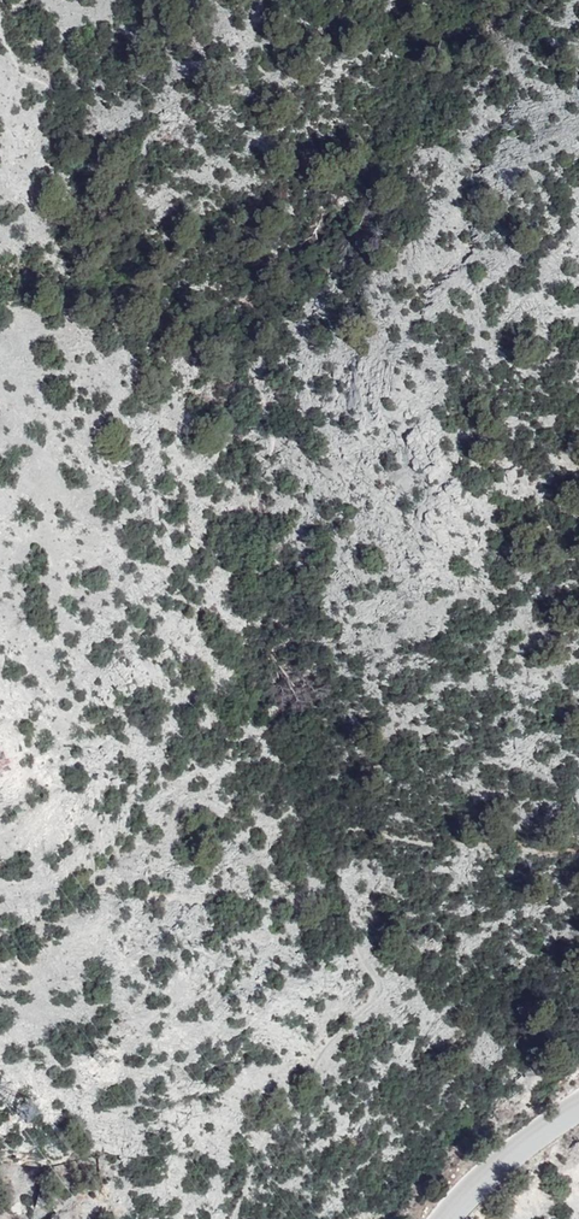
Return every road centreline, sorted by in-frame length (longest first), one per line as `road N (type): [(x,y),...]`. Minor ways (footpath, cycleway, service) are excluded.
road 1 (tertiary): [(578,1109),(504,1155),(439,1218)]

